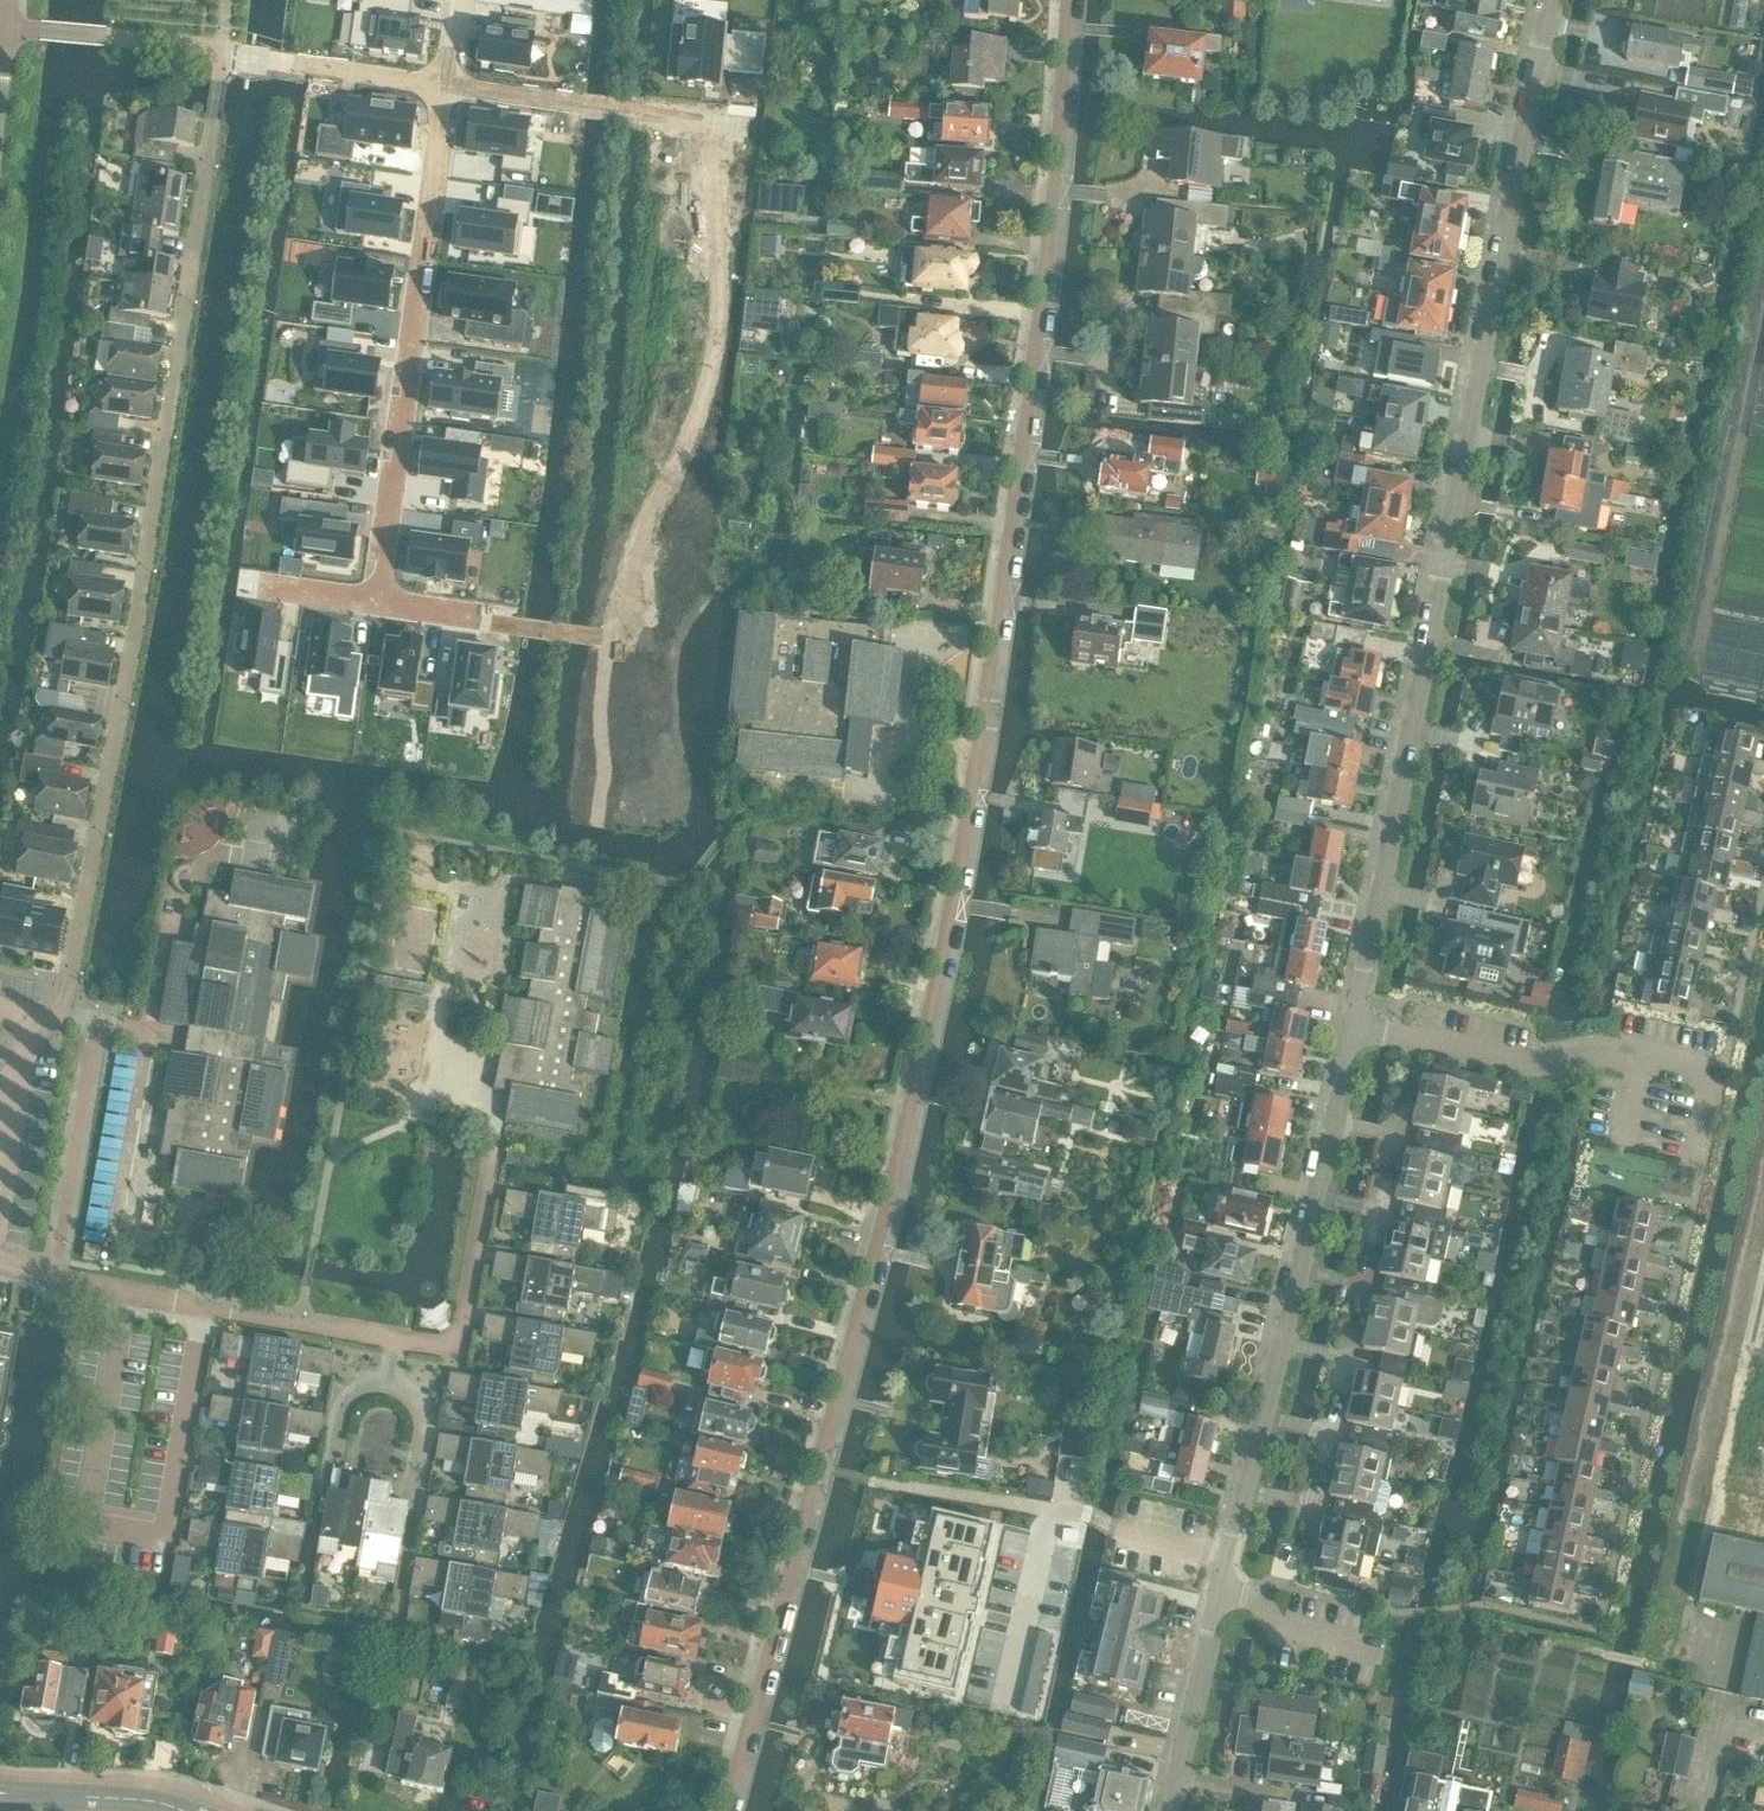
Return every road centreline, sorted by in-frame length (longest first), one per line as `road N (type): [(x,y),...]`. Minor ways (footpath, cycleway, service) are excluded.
road 1 (residential): [(728,1810),(839,1413),(975,835),(1009,624),(1065,0)]
road 2 (residential): [(1353,1021),(1544,0)]
road 3 (residential): [(211,125),(62,1013),(30,1019)]
road 4 (residential): [(206,1307),(165,1546),(154,1551),(97,1540),(90,1528),(133,1294)]
road 5 (residential): [(449,85),(376,604)]
road 6 (residential): [(1236,1513),(1353,1021)]
road 7 (residential): [(1719,1068),(1617,1046),(1554,1068),(1353,1021)]
road 8 (residential): [(449,85),(759,123)]
road 9 (unclassified): [(1170,1810),(1236,1513)]
road 10 (residential): [(391,1382),(364,1386),(343,1411),(301,1605)]
road 11 (residential): [(396,1624),(424,1429),(414,1397),(391,1382)]
road 12 (residential): [(398,1340),(456,1350),(491,1171)]
road 13 (residential): [(222,51),(2,28)]
road 14 (residential): [(206,1307),(398,1340)]
road 15 (tertiary): [(0,1790),(135,1798),(184,1810)]
road 16 (residential): [(0,1195),(30,1019)]
road 17 (residential): [(291,61),(449,85)]
road 18 (residential): [(0,1265),(133,1294)]
road 19 (residential): [(256,586),(376,604)]

